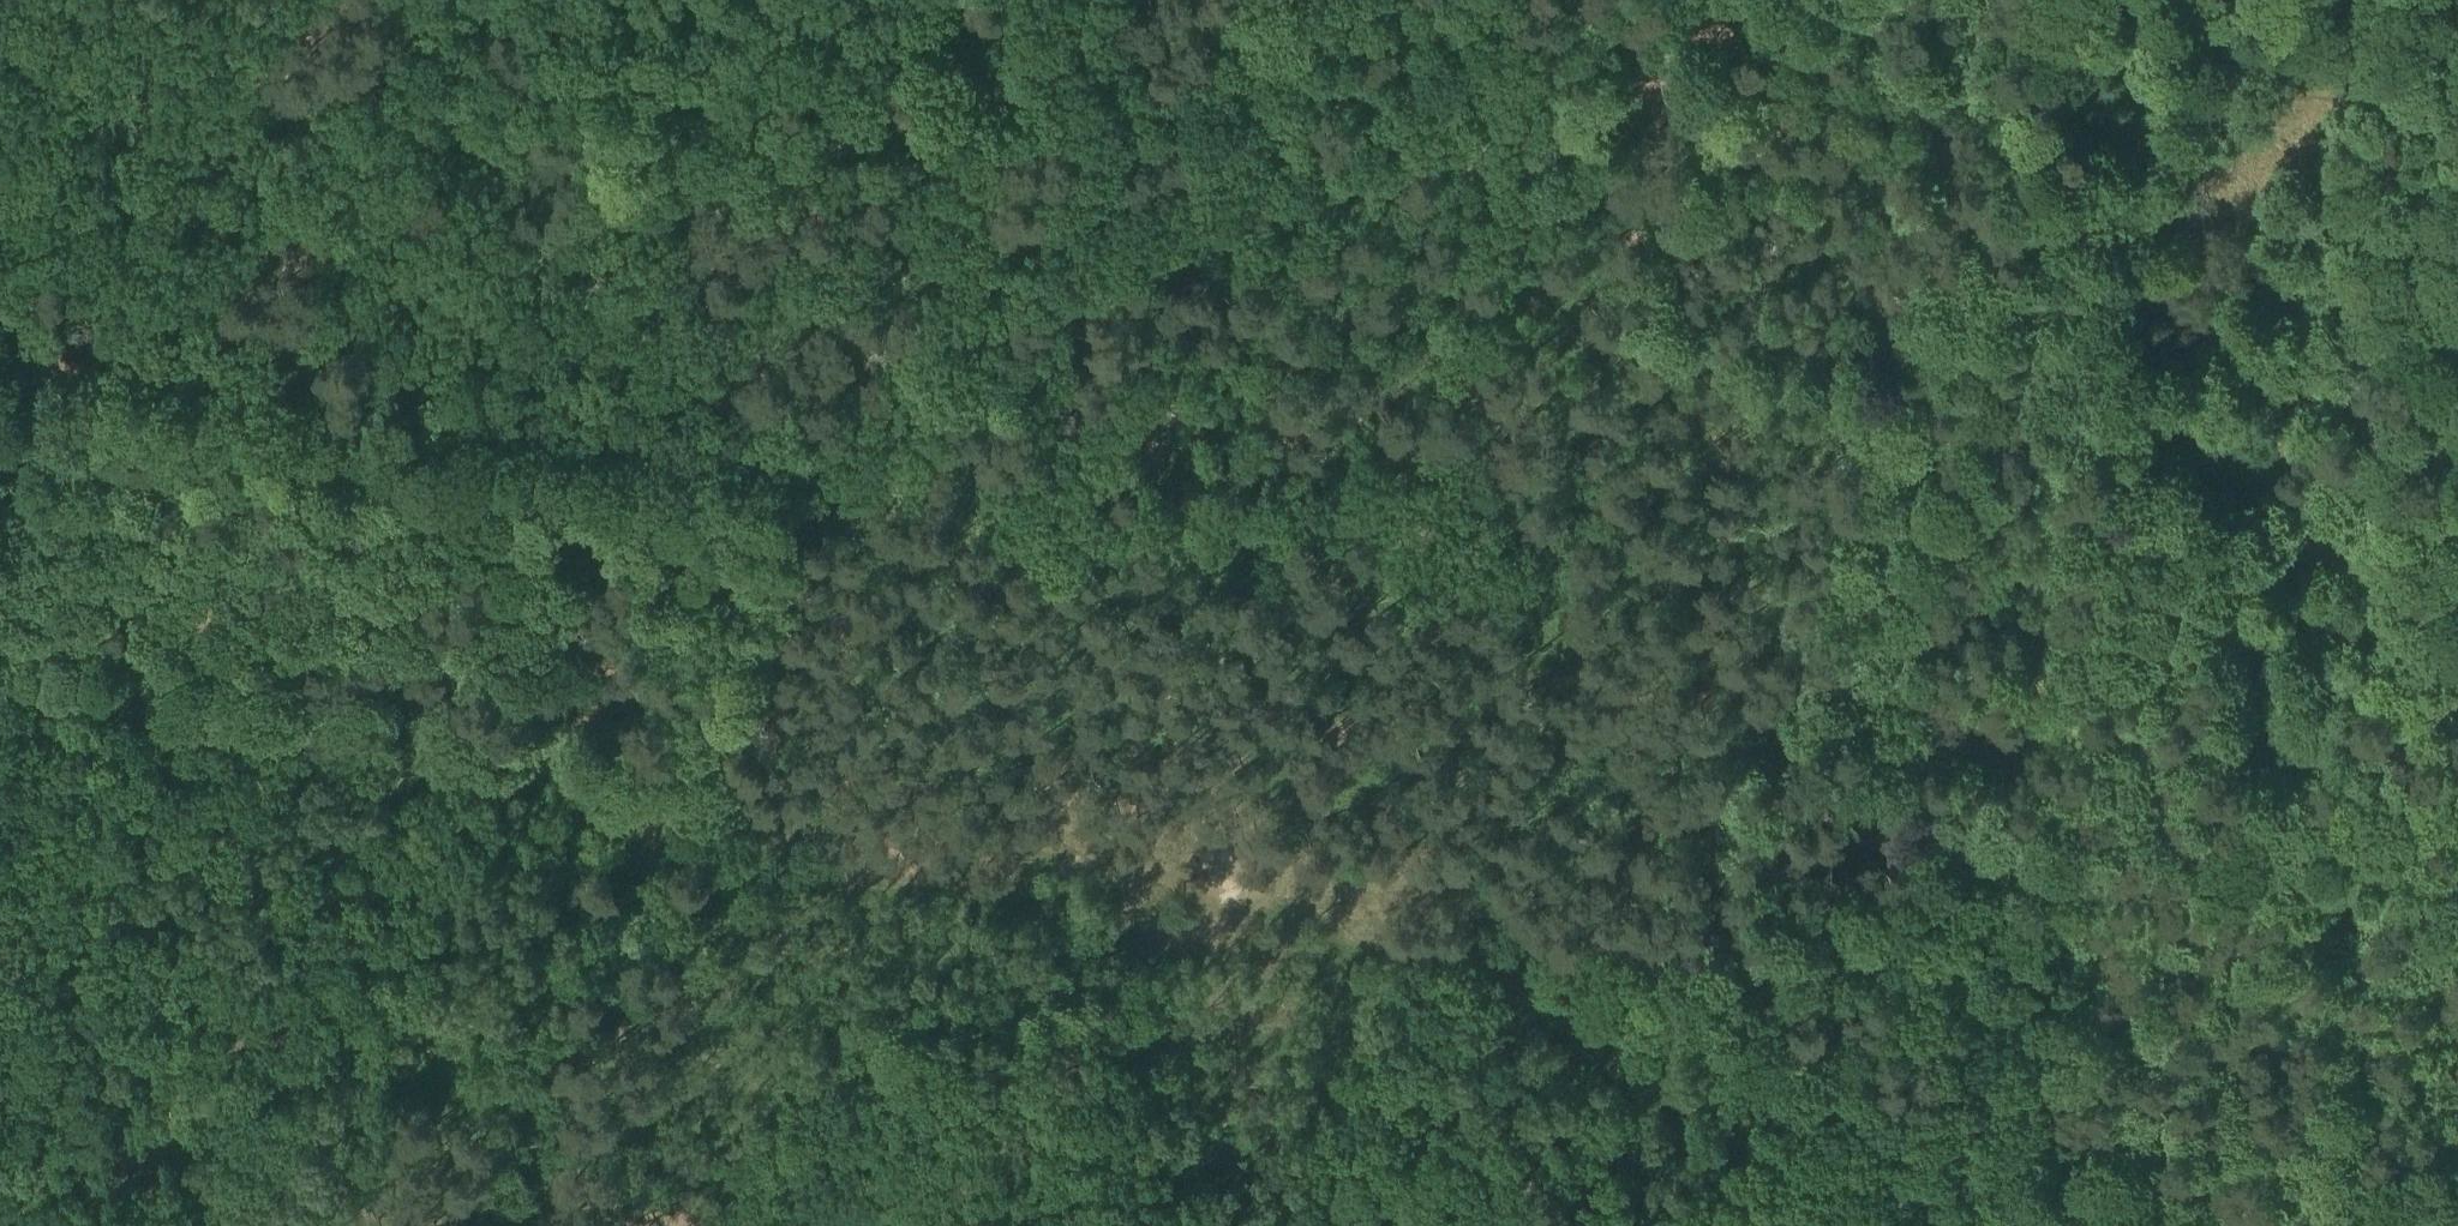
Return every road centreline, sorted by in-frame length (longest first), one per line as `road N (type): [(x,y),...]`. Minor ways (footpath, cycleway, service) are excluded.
road 1 (track): [(2069,0),(2154,65),(2457,114)]

